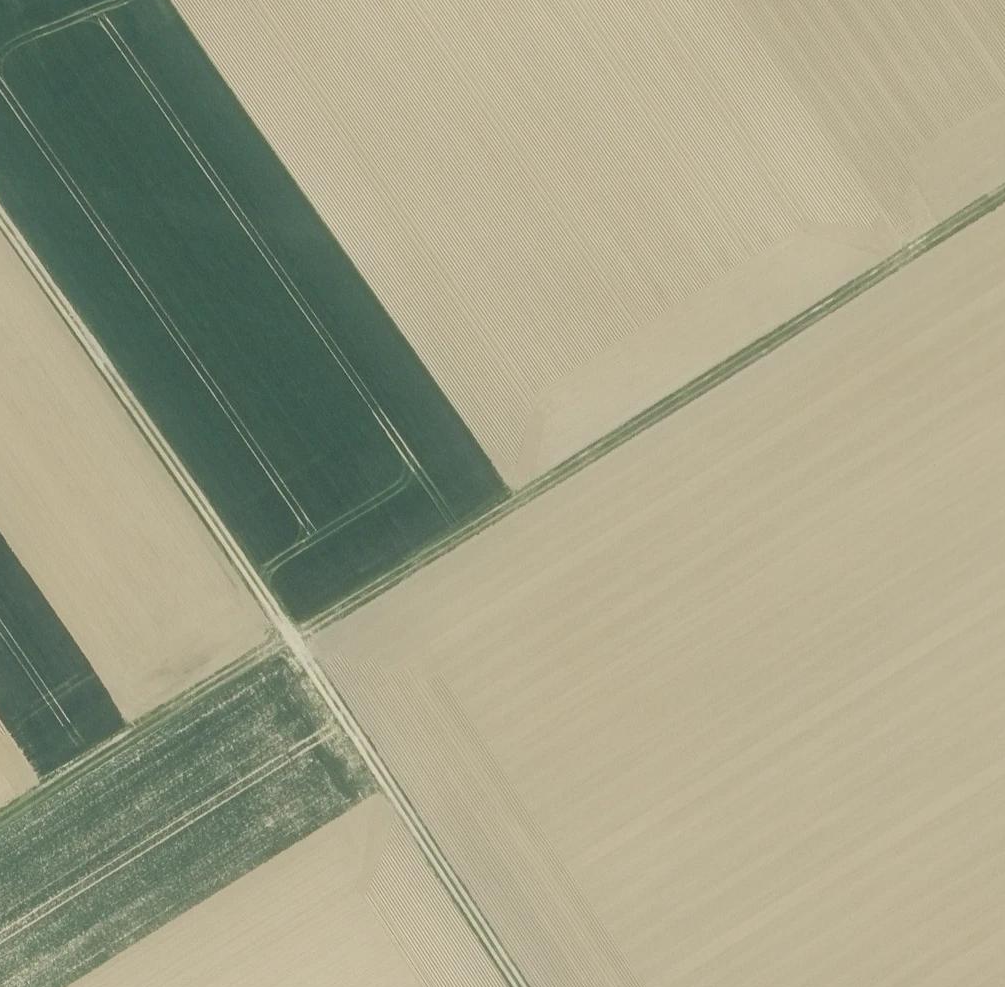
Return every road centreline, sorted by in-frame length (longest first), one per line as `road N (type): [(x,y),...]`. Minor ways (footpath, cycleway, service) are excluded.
road 1 (track): [(1004,191),(0,825)]
road 2 (track): [(0,216),(293,639),(520,986)]

